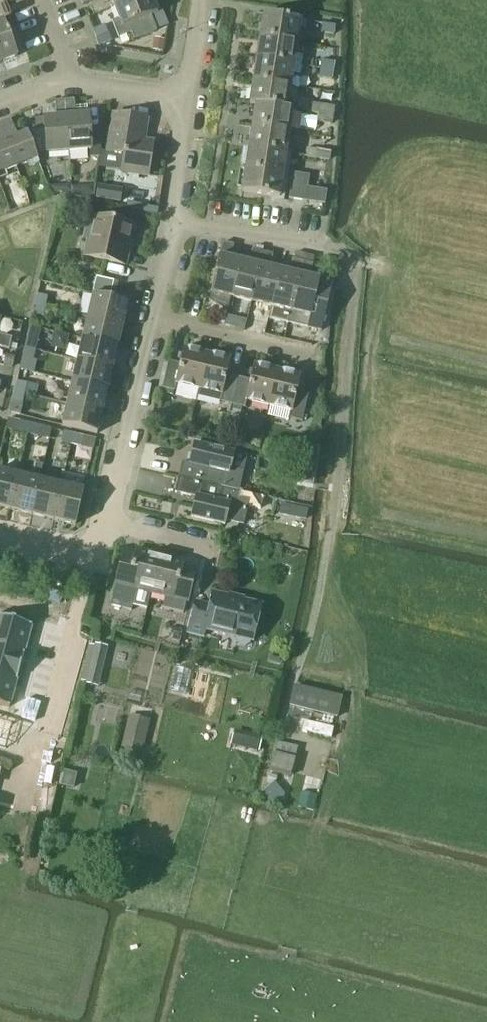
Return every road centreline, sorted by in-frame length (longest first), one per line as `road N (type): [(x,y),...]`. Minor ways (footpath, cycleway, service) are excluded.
road 1 (residential): [(154,318),(105,526)]
road 2 (residential): [(46,744),(78,610),(72,554)]
road 3 (residential): [(154,318),(315,356)]
road 4 (residential): [(173,222),(323,247)]
road 5 (residential): [(187,102),(173,222)]
road 6 (residential): [(69,77),(187,102)]

